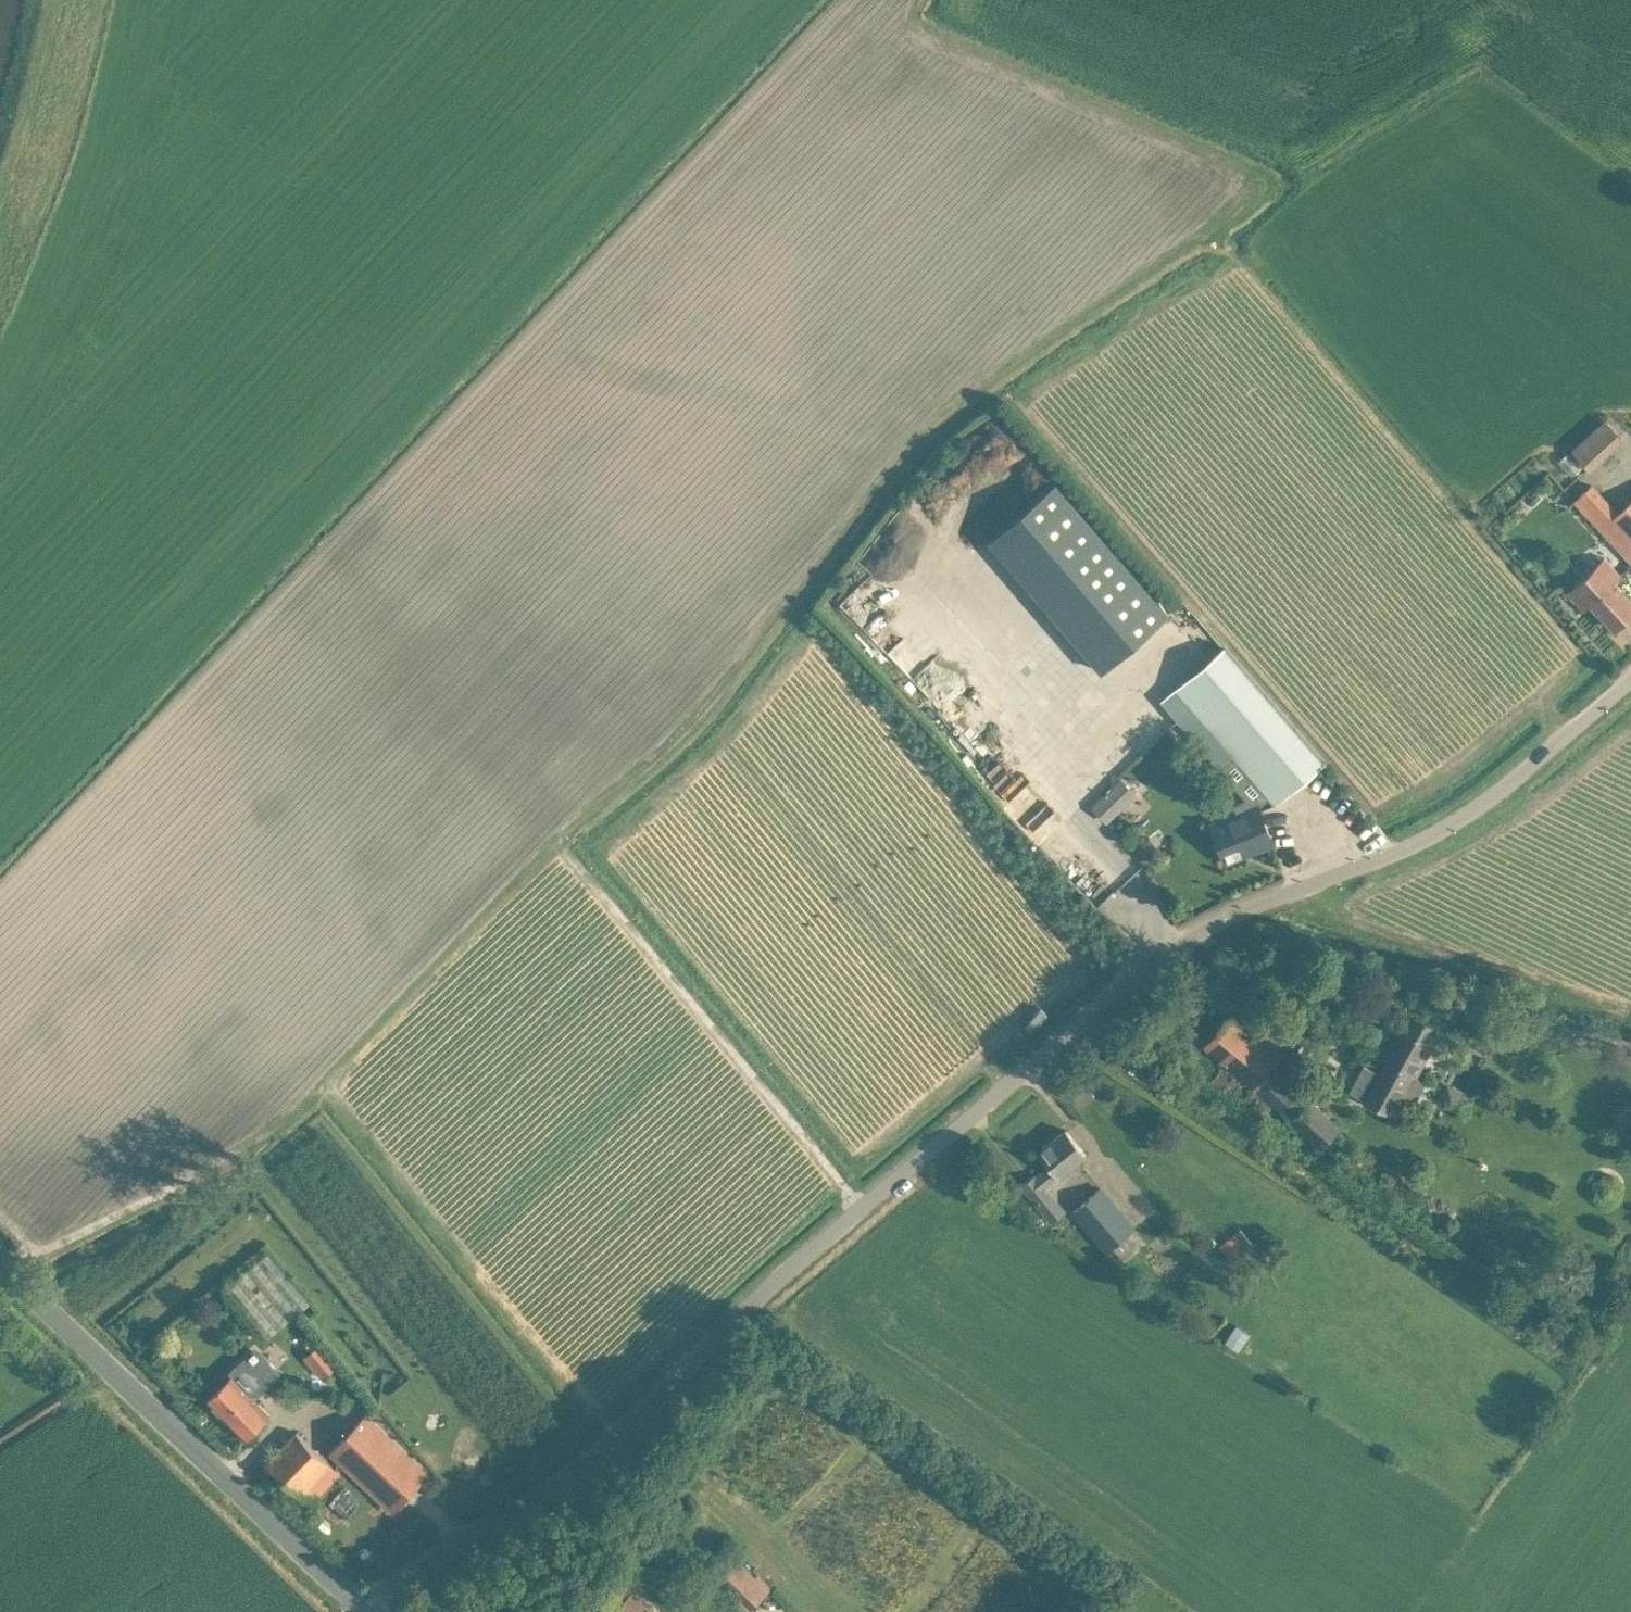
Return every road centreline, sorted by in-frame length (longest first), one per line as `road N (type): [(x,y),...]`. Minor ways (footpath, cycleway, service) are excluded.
road 1 (unclassified): [(356,1603),(594,1455),(801,1258),(1194,932),(1405,850),(1456,821),(1630,679)]
road 2 (unclassified): [(356,1603),(0,1259)]

